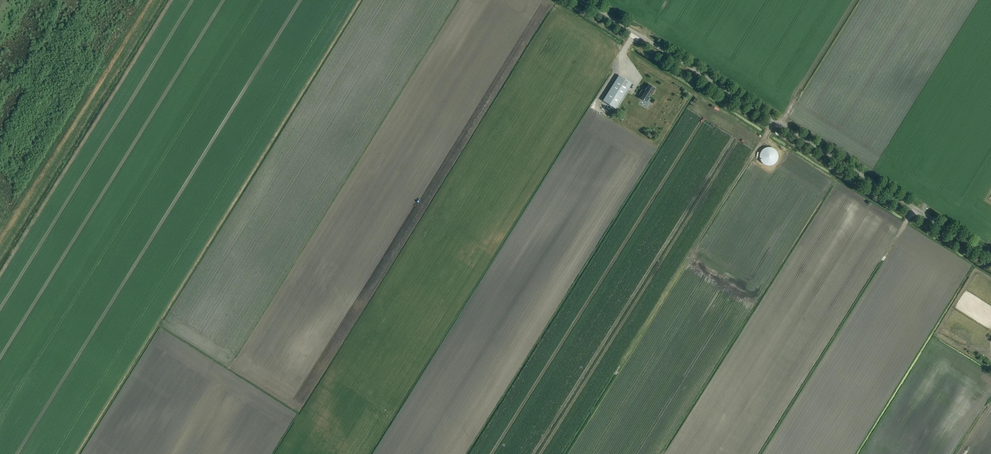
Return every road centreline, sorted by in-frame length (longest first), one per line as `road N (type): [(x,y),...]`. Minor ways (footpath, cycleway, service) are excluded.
road 1 (unclassified): [(990,256),(583,0)]
road 2 (track): [(173,0),(0,278)]
road 3 (track): [(775,121),(621,364)]

